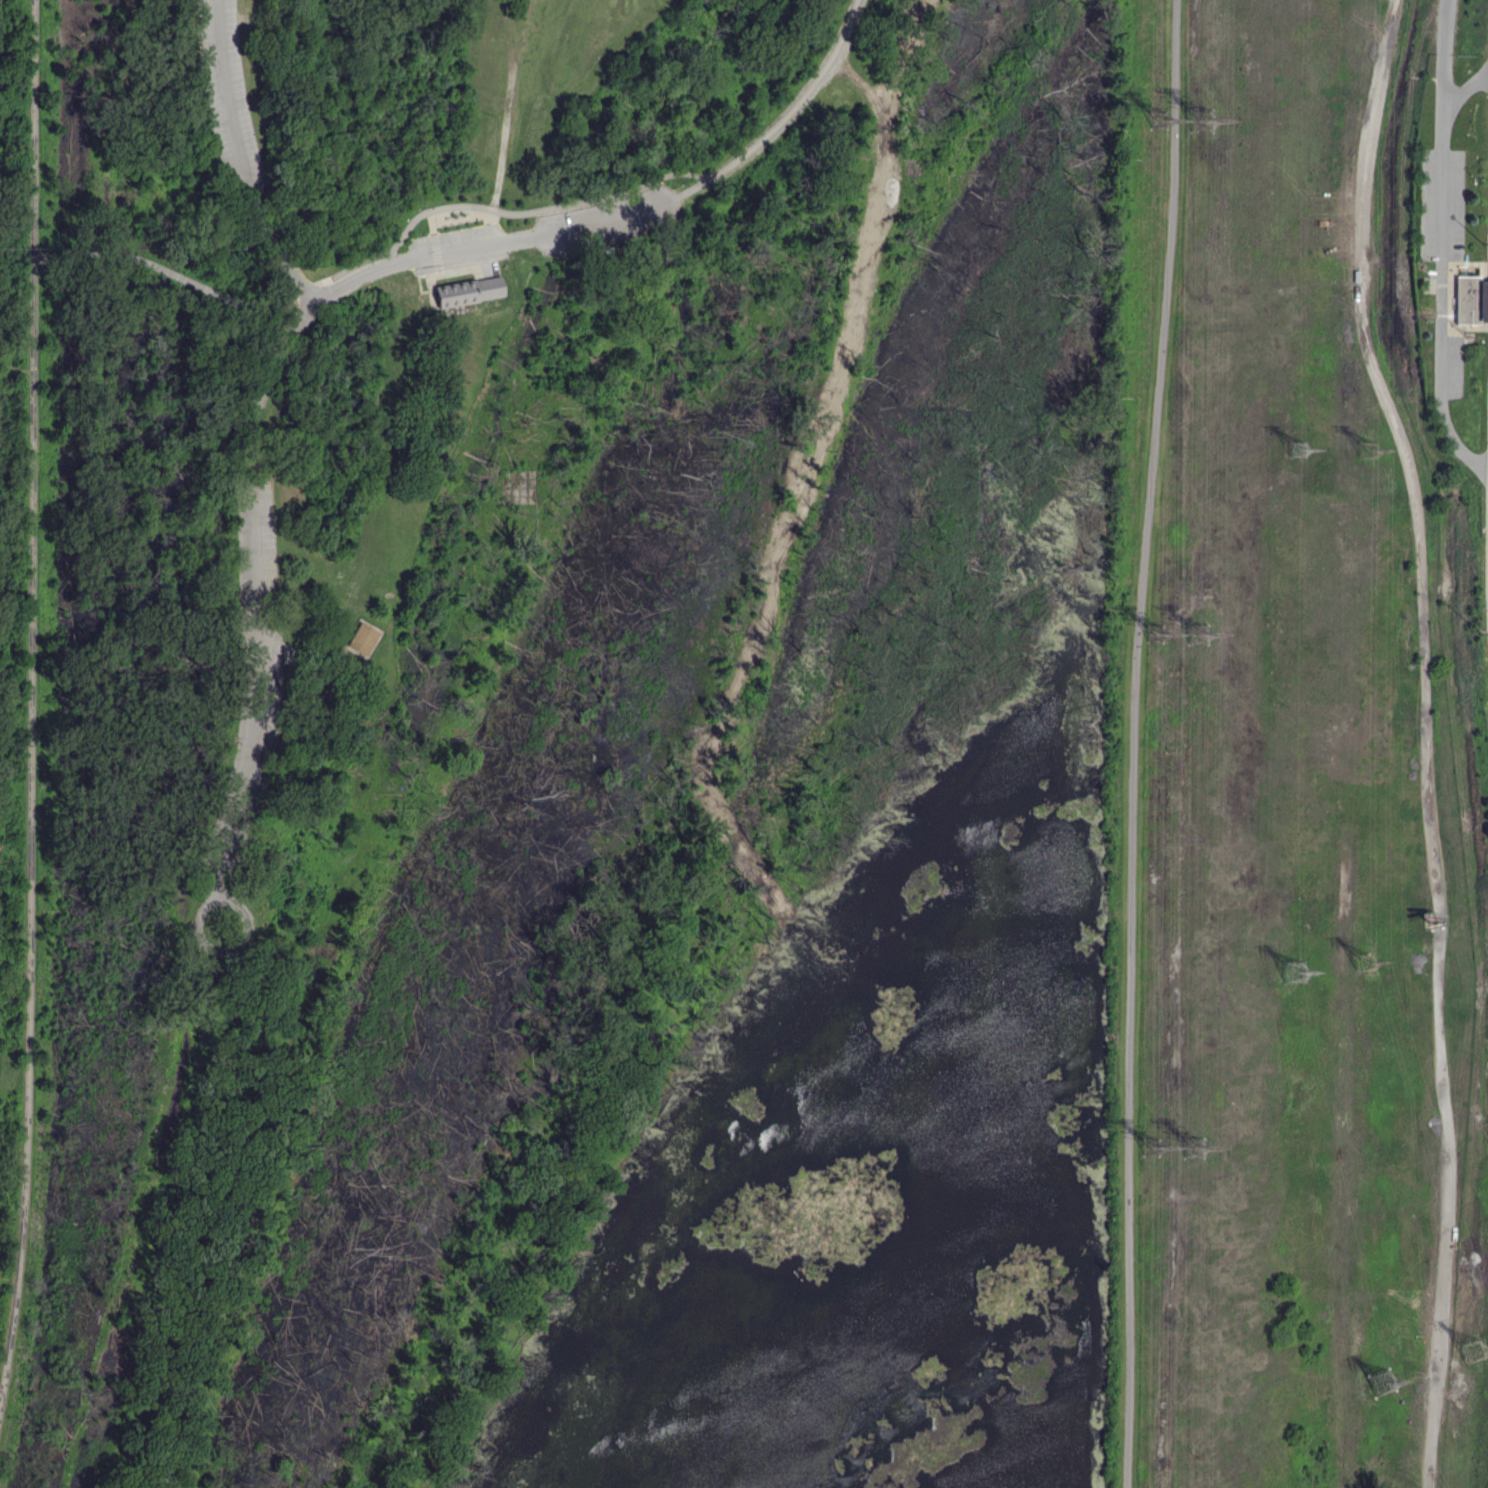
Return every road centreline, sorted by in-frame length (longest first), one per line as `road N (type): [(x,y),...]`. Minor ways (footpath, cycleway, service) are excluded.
road 1 (residential): [(1431,1487),(1449,1205),(1423,561),(1411,451),(1370,354),(1360,263),(1365,167),(1396,0)]

